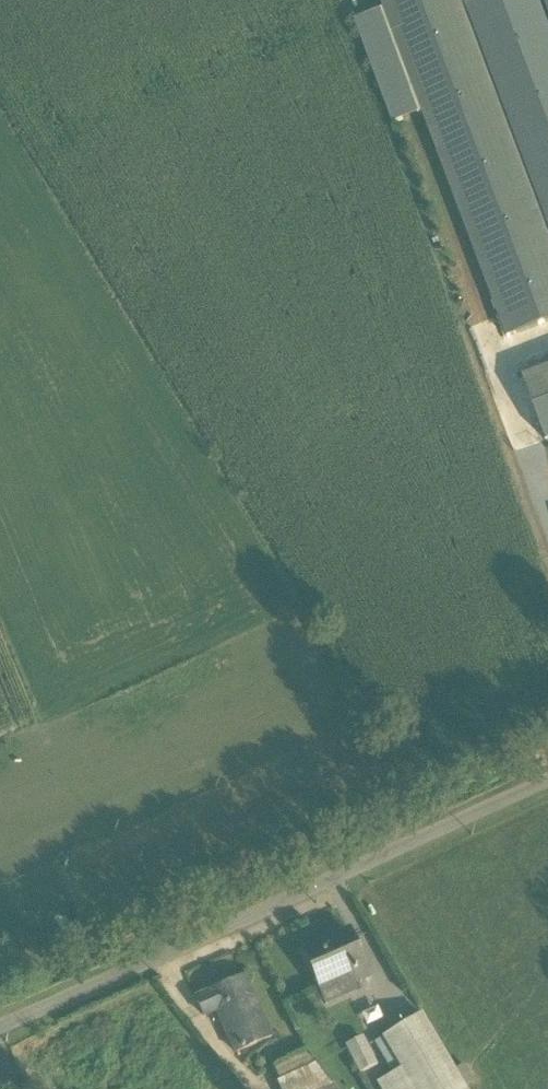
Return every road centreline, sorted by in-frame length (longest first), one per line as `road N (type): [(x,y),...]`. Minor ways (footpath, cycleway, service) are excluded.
road 1 (unclassified): [(0,1028),(547,783)]

